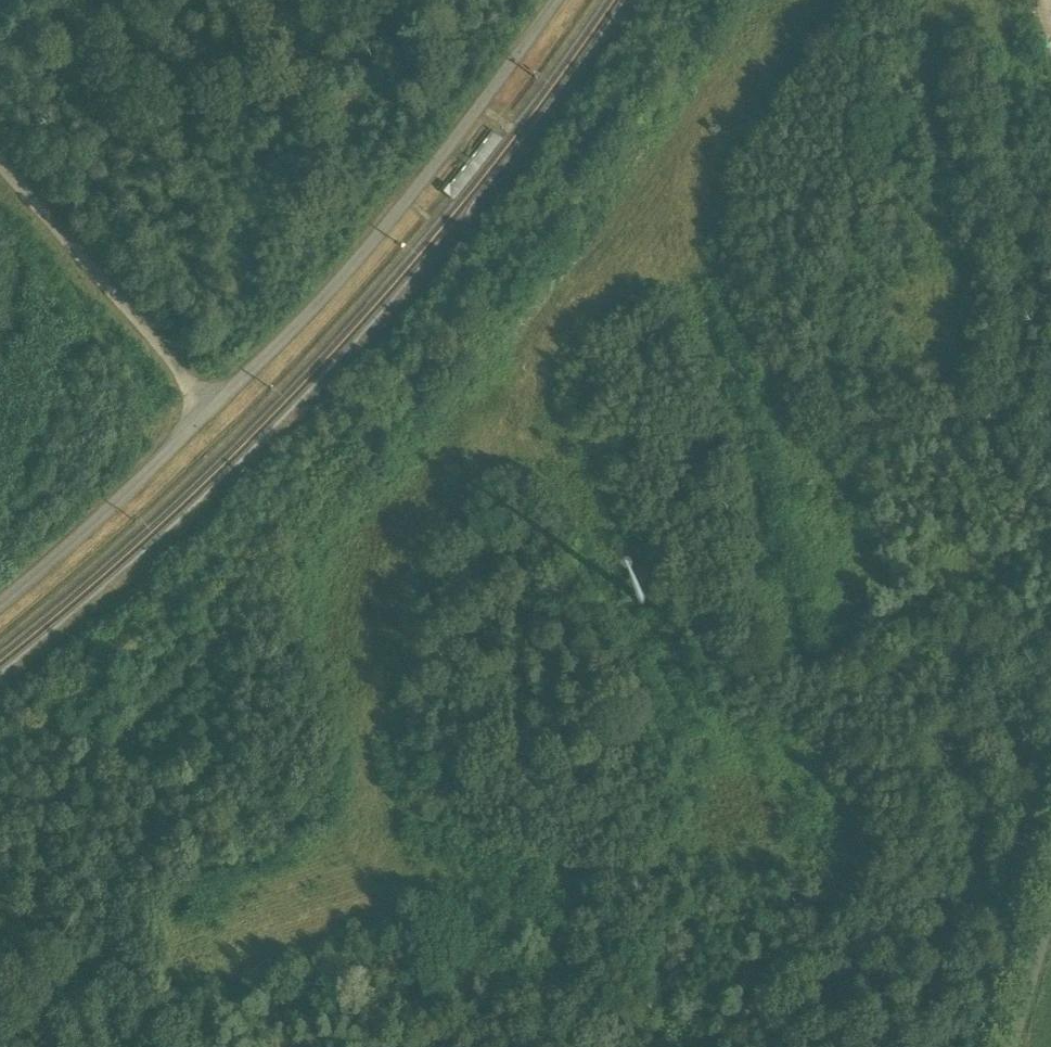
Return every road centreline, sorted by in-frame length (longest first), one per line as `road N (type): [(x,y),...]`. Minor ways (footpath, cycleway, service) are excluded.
road 1 (track): [(0,489),(106,286)]

